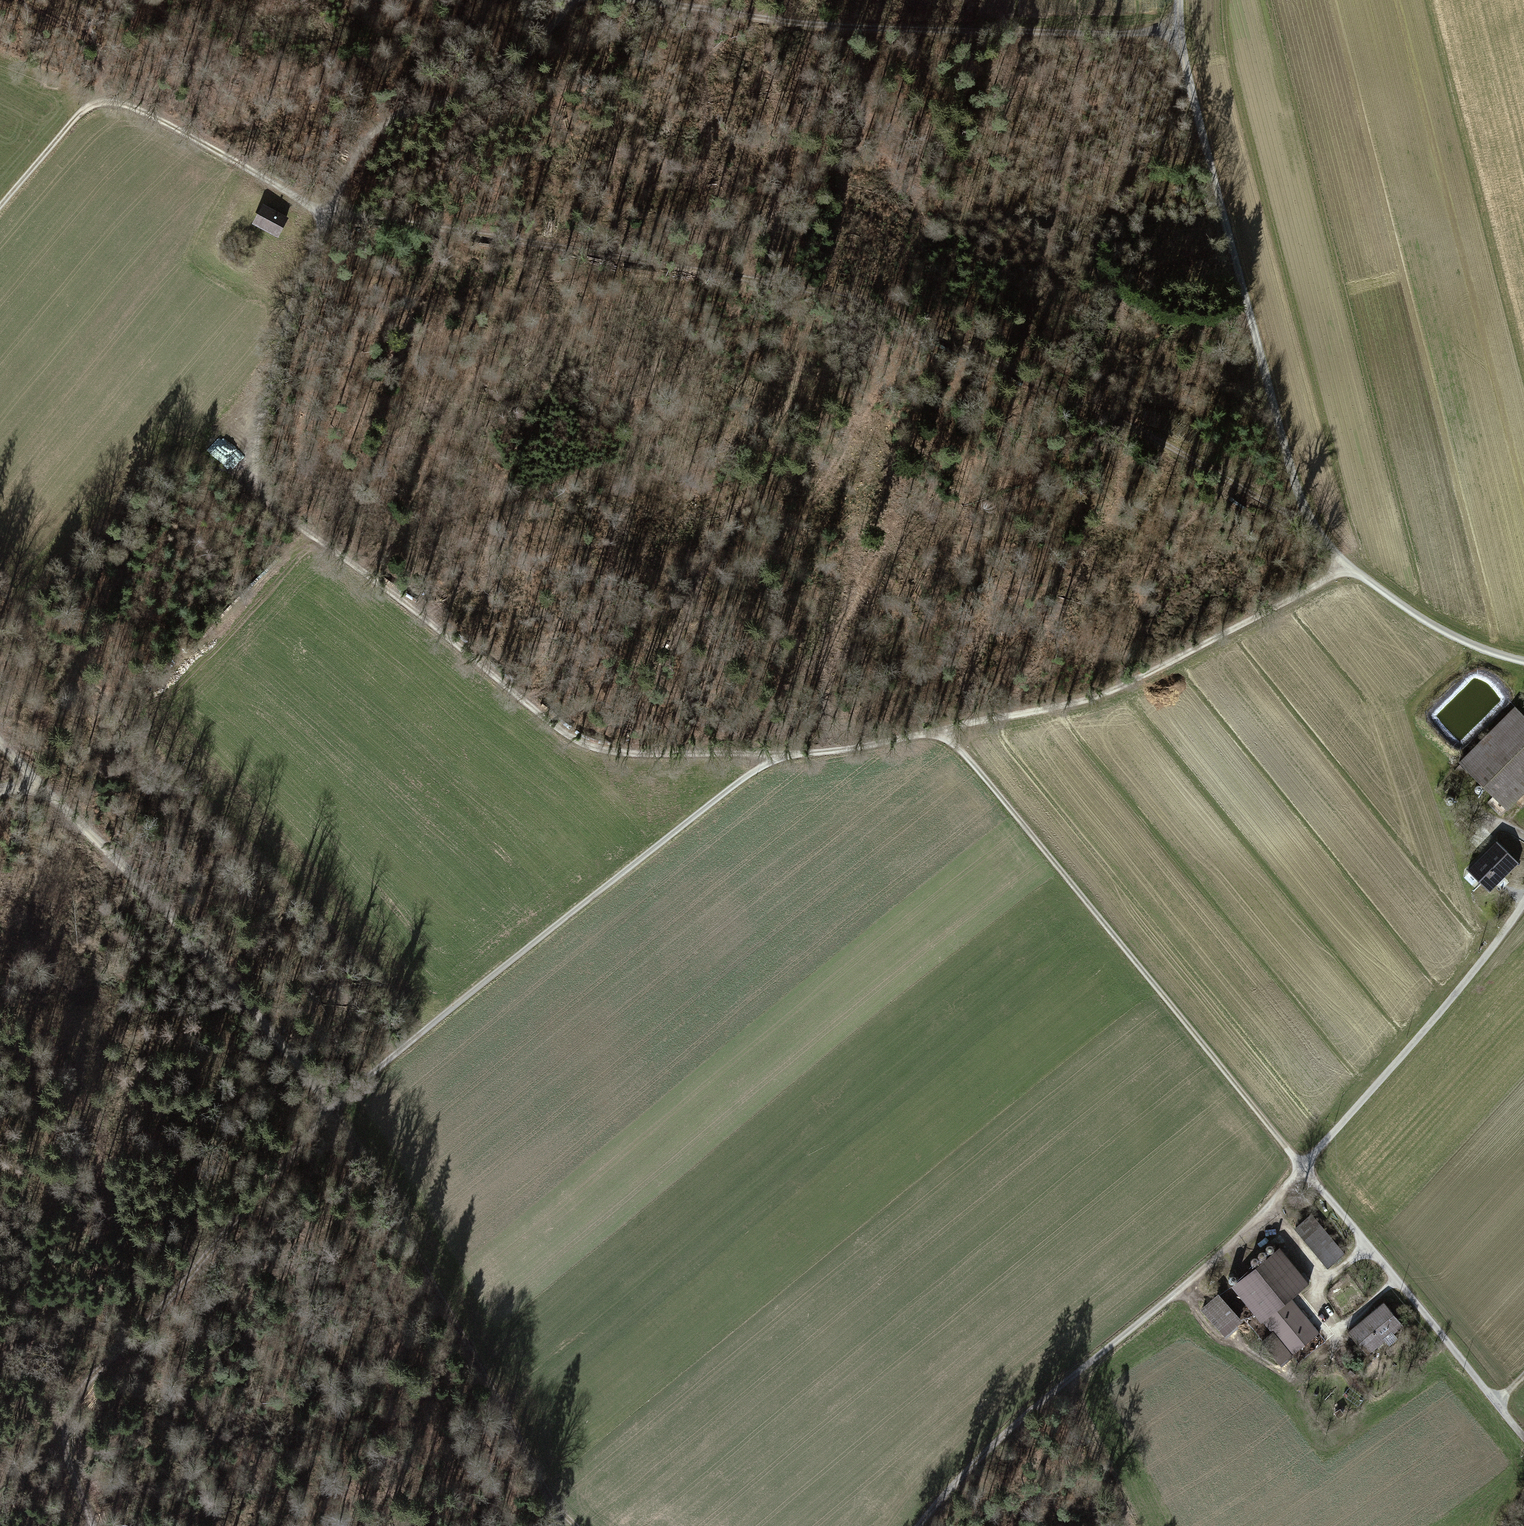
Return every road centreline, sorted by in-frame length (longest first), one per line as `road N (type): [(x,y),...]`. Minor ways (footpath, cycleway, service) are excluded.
road 1 (track): [(779,755),(600,743),(303,534),(254,484),(259,420),(284,332),(349,161),(378,127),(517,69),(579,0)]
road 2 (track): [(779,755),(422,1033),(344,1104),(81,1385),(64,1426),(64,1453),(94,1525)]
road 3 (track): [(1313,526),(1139,431),(871,304),(335,212)]
road 4 (track): [(0,749),(344,1104),(544,1484),(578,1525)]
road 5 (track): [(1351,565),(1081,702),(779,755)]
road 6 (track): [(1351,565),(1313,526),(1286,457),(1174,32),(1177,0)]
road 7 (track): [(1303,1165),(950,728)]
road 8 (track): [(920,1525),(981,1456),(1216,1257),(1303,1165)]
road 9 (track): [(1174,32),(785,20),(662,0)]
road 10 (track): [(0,202),(100,80),(335,212)]
road 11 (track): [(1523,1432),(1303,1165)]
road 12 (track): [(1303,1165),(1523,905)]
road 13 (track): [(1523,657),(1447,627),(1351,565)]

